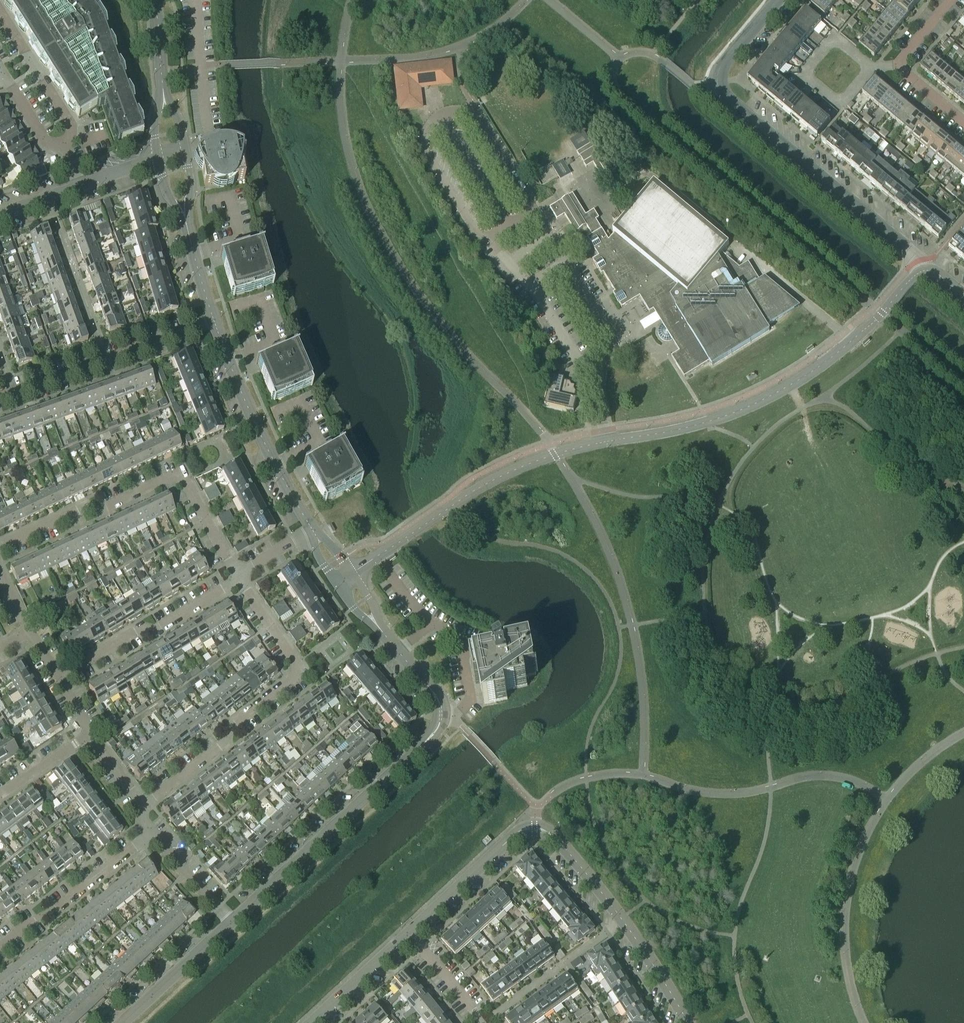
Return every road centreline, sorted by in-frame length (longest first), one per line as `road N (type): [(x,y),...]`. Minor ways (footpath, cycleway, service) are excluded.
road 1 (tertiary): [(351,574),(511,471),(581,446),(706,422),(765,398),(850,343),(925,270)]
road 2 (tertiary): [(688,1022),(584,872),(540,830),(511,837),(406,934)]
road 3 (tertiary): [(232,919),(438,726),(436,699),(381,632)]
road 4 (residential): [(925,270),(717,84),(719,71),(778,0)]
road 5 (residential): [(142,804),(302,673),(239,580)]
road 6 (residential): [(0,548),(182,476),(239,580)]
road 7 (residential): [(312,530),(213,321)]
road 8 (residential): [(0,397),(213,321)]
road 9 (residential): [(57,679),(239,580)]
road 10 (residential): [(0,951),(151,833)]
road 11 (residential): [(67,150),(71,127),(0,14)]
road 12 (tertiary): [(120,1022),(232,919)]
road 13 (residential): [(871,67),(839,42),(827,42),(808,71),(842,102)]
road 14 (tertiary): [(406,934),(313,1022)]

